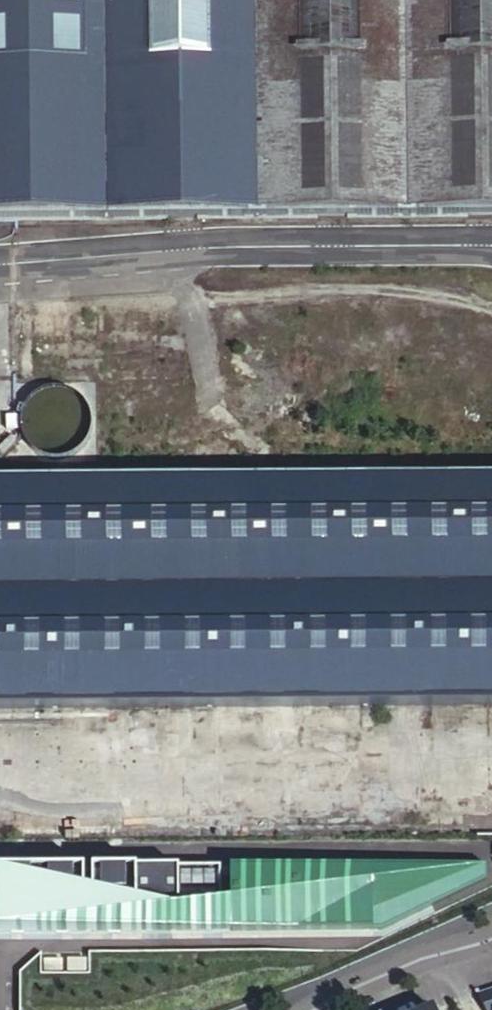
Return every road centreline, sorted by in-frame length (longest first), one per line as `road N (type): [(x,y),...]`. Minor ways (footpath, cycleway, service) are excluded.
road 1 (residential): [(314,1009),(417,961),(491,939)]

